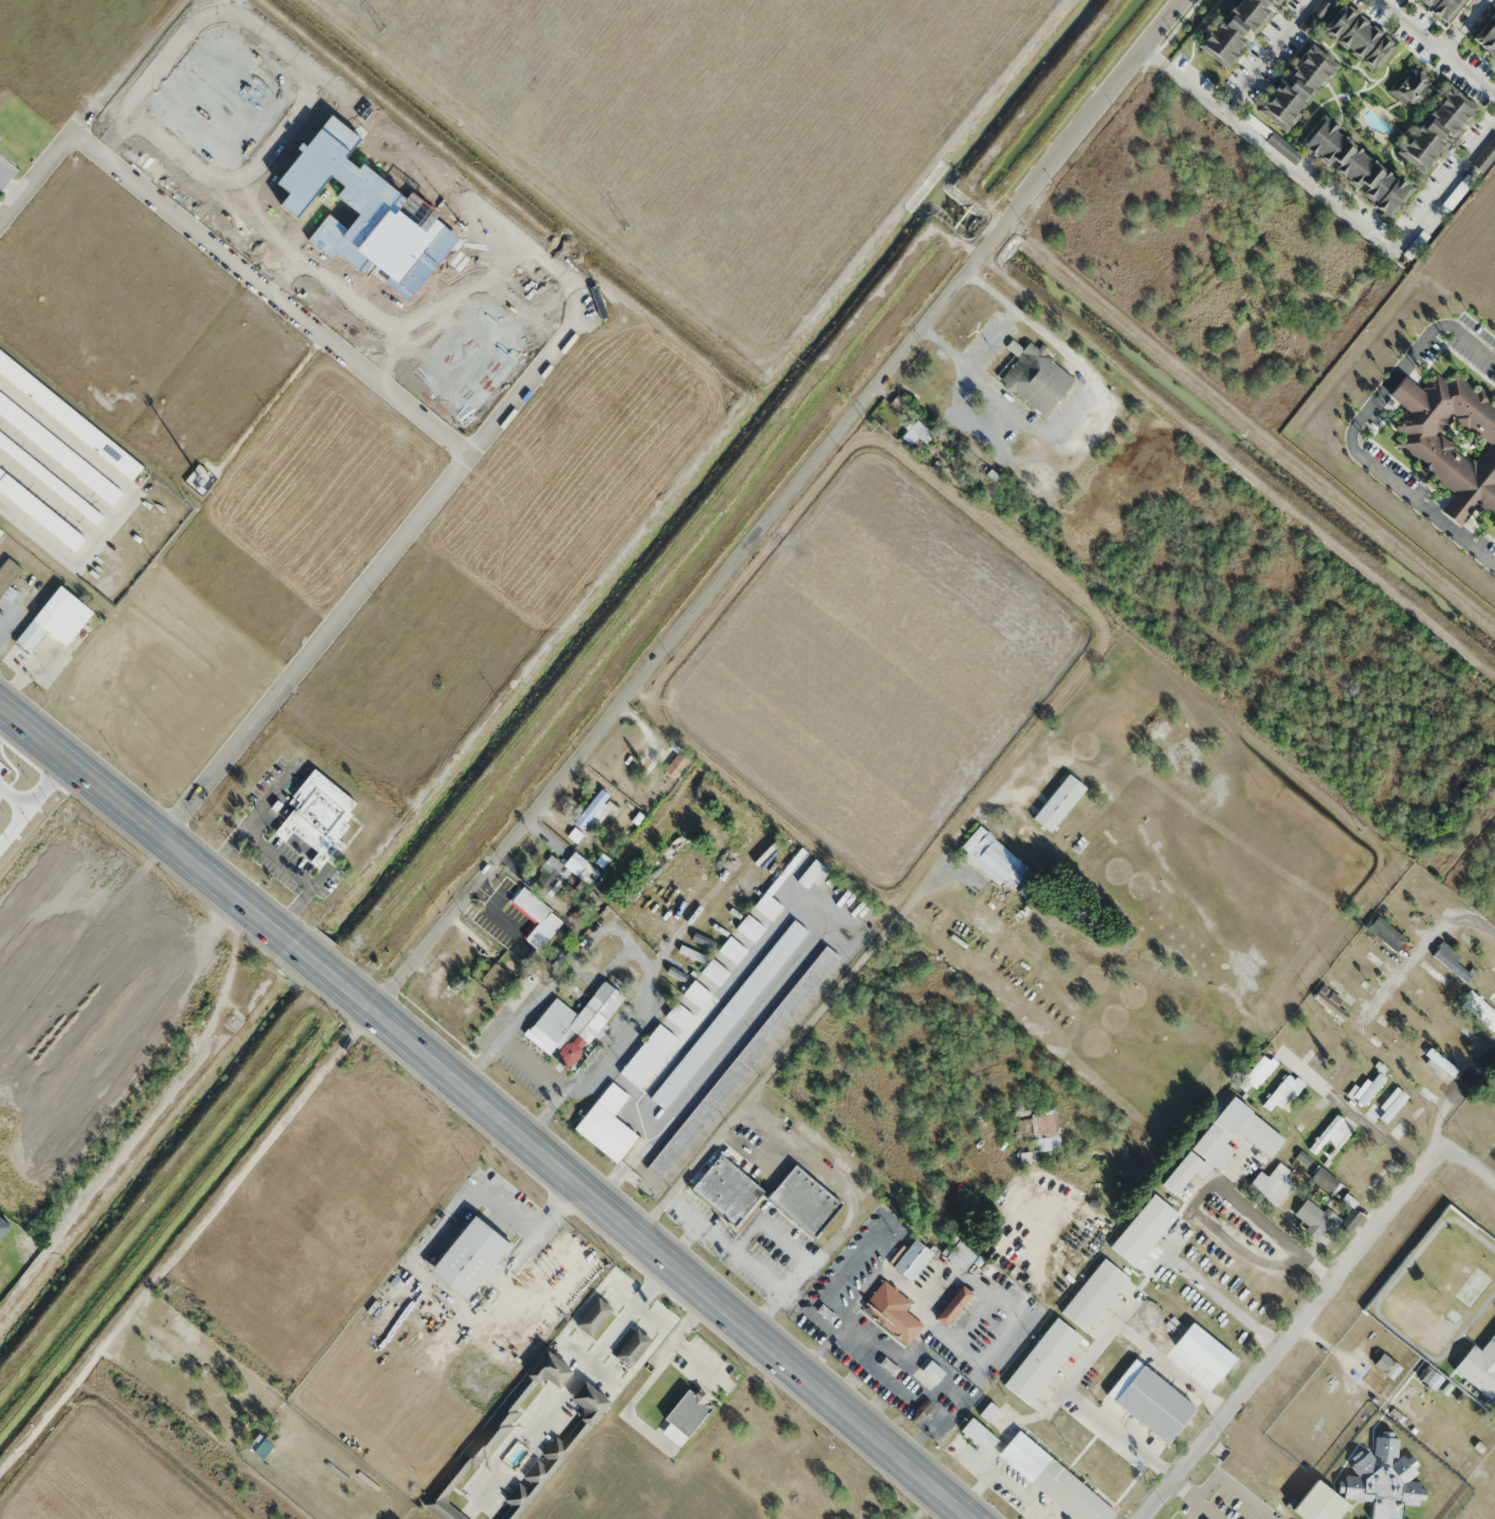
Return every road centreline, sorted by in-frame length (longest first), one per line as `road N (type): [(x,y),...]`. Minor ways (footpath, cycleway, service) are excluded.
road 1 (residential): [(1182,0),(371,1010)]
road 2 (primary): [(347,987),(968,1518)]
road 3 (residential): [(586,311),(162,840)]
road 4 (track): [(371,1010),(0,1467)]
road 5 (residential): [(1145,1518),(1434,1162),(1454,1156),(1494,1186)]
road 6 (residential): [(70,134),(469,457)]
road 7 (residential): [(1426,1171),(1288,1061),(1115,837)]
road 8 (primary): [(0,708),(295,946)]
road 9 (residential): [(1494,934),(1459,912),(1432,932),(1357,1030)]
road 10 (residential): [(1343,1273),(1215,1178)]
road 11 (residential): [(0,221),(84,118)]
road 12 (residential): [(1284,1347),(1180,1265)]
road 13 (residential): [(1442,1157),(1437,1124),(1494,1052)]

